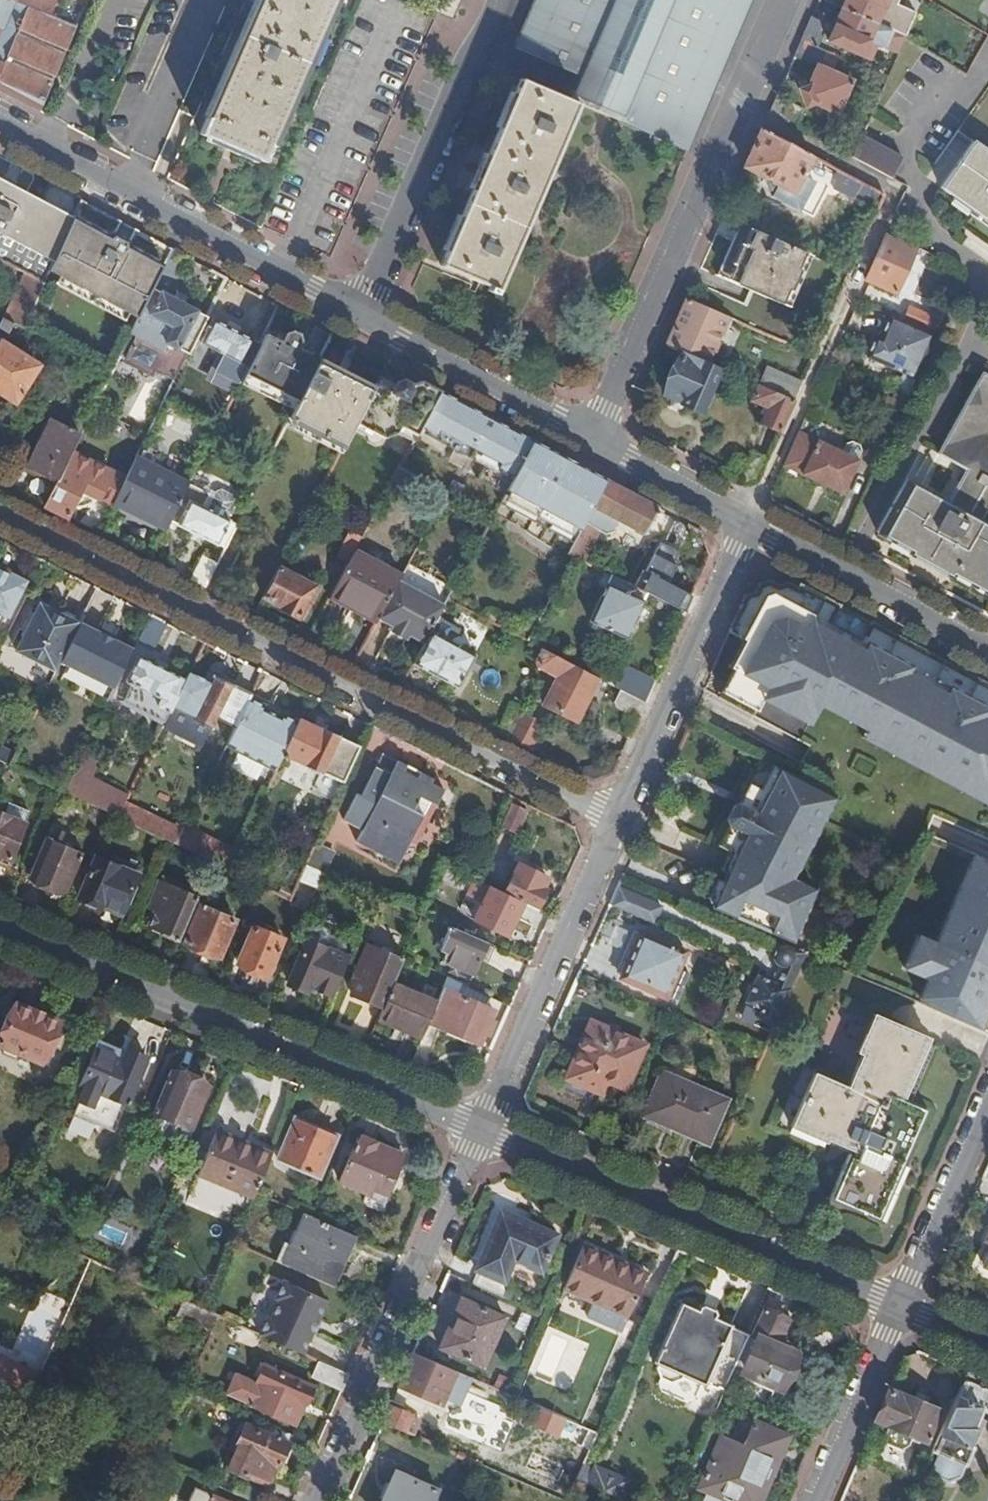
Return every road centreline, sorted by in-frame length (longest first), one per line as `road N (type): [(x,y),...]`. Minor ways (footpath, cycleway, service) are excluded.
road 1 (residential): [(0,514),(619,825)]
road 2 (residential): [(748,522),(898,191),(739,111)]
road 3 (residential): [(482,1128),(0,925)]
road 4 (residential): [(482,1128),(901,1307)]
road 5 (residential): [(358,311),(0,119)]
road 6 (residential): [(319,1500),(482,1128)]
road 7 (residential): [(589,435),(739,111)]
road 8 (residential): [(504,0),(358,311)]
road 9 (residential): [(482,1128),(619,825)]
road 10 (residential): [(619,825),(748,522)]
road 11 (residential): [(987,650),(748,522)]
road 12 (residential): [(589,435),(358,311)]
road 13 (residential): [(987,1108),(901,1307)]
road 14 (residential): [(901,1307),(816,1500)]
road 15 (residential): [(748,522),(589,435)]
road 16 (residential): [(739,111),(788,0)]

